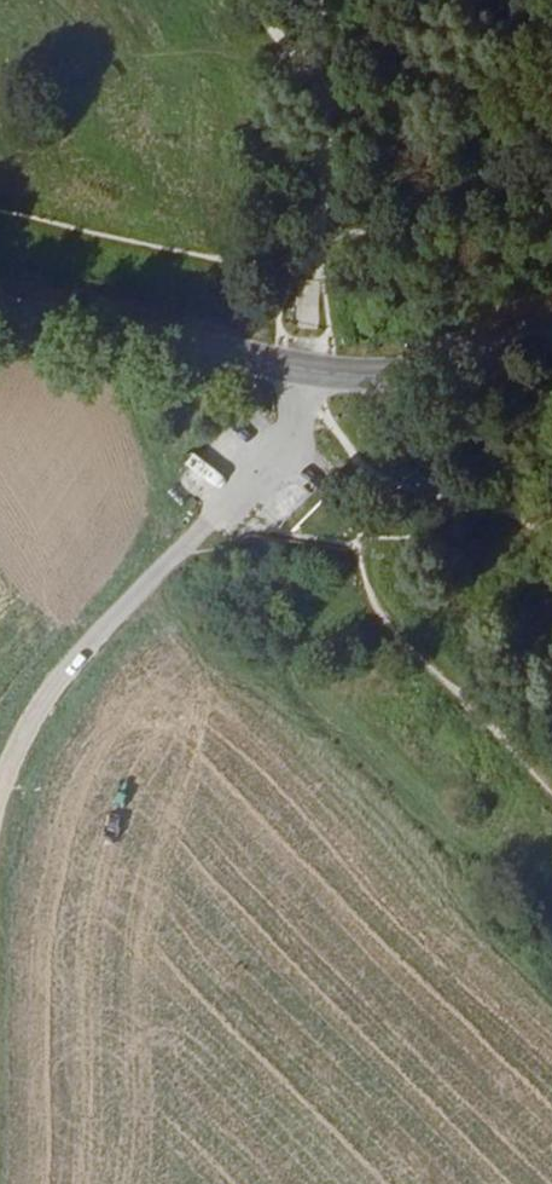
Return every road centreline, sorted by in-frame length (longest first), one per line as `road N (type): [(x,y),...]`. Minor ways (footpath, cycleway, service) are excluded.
road 1 (secondary): [(551,335),(423,373),(380,375),(0,310)]
road 2 (track): [(551,781),(366,590),(359,541),(363,468)]
road 3 (track): [(209,524),(39,702),(0,787)]
road 4 (track): [(334,98),(301,364)]
road 5 (track): [(249,0),(334,98)]

